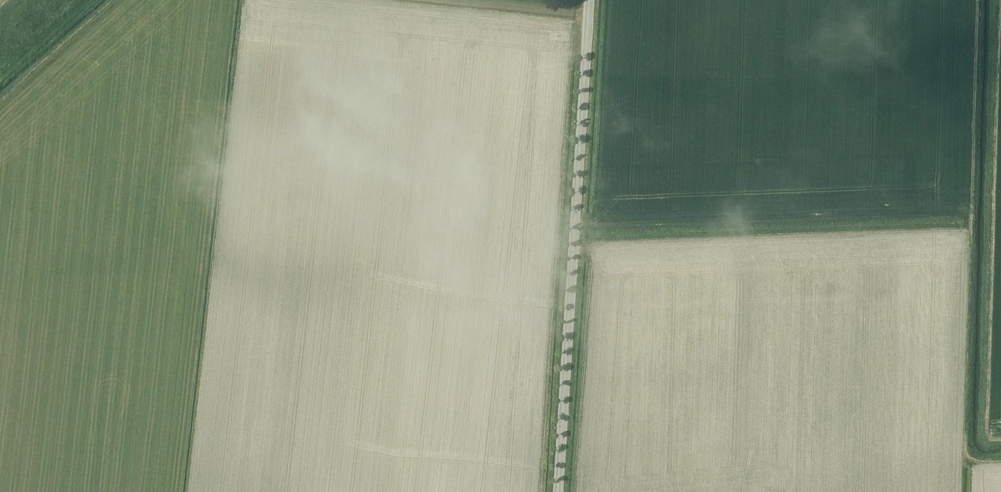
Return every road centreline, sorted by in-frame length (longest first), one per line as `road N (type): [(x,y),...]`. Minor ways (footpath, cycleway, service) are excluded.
road 1 (unclassified): [(557,491),(588,0)]

